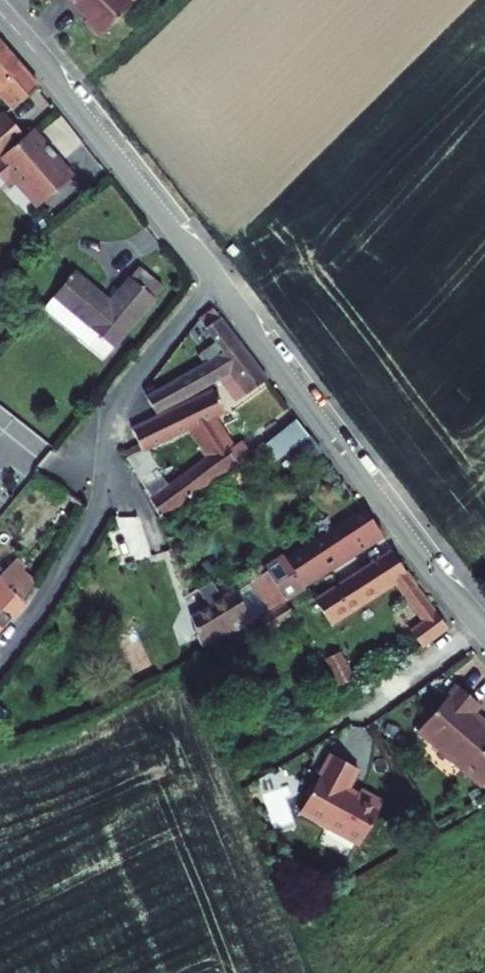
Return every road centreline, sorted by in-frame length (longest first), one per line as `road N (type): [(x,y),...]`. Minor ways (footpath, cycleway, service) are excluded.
road 1 (residential): [(216,281),(484,629)]
road 2 (residential): [(0,13),(216,281)]
road 3 (residential): [(104,469),(110,422),(127,388),(216,281)]
road 4 (residential): [(0,661),(85,535),(104,469)]
road 5 (residential): [(104,469),(146,515),(180,622)]

